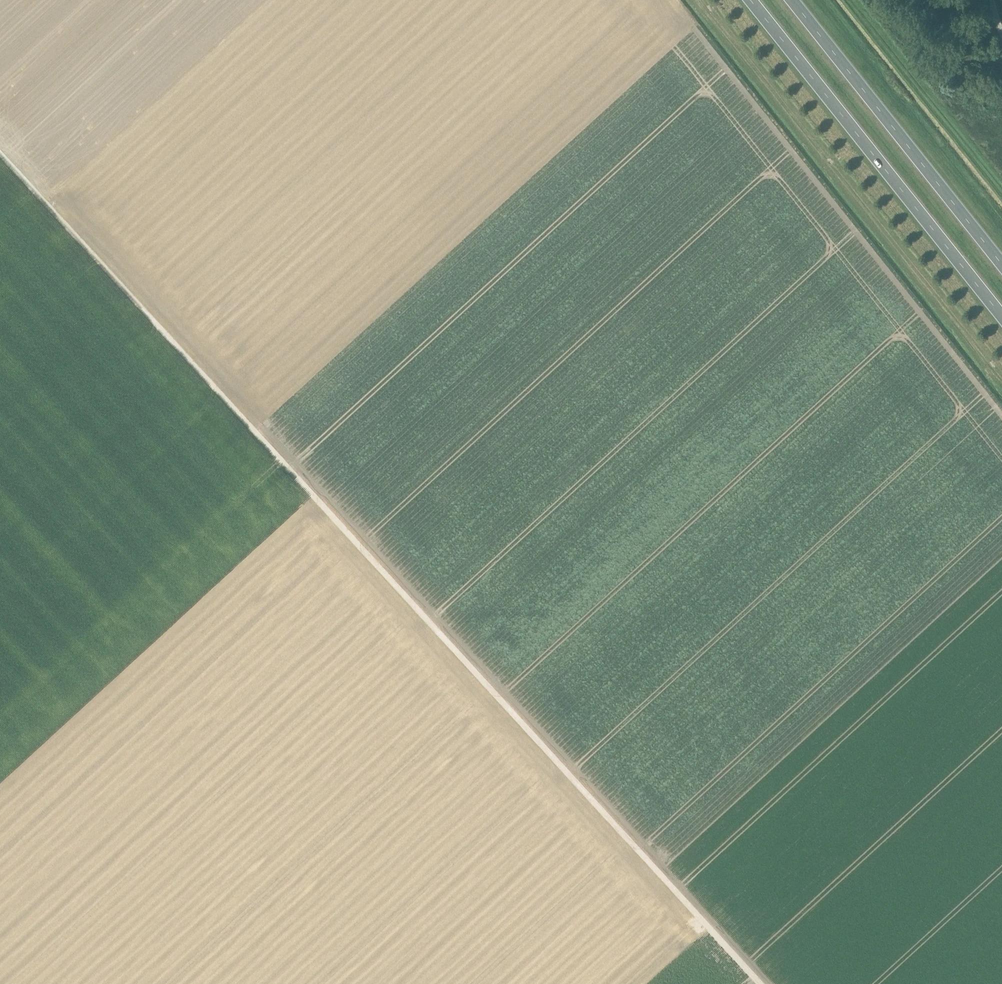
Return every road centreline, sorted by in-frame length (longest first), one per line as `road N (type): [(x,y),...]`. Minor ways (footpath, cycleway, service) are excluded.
road 1 (trunk): [(750,0),(1001,318)]
road 2 (trunk): [(1001,265),(792,0)]

